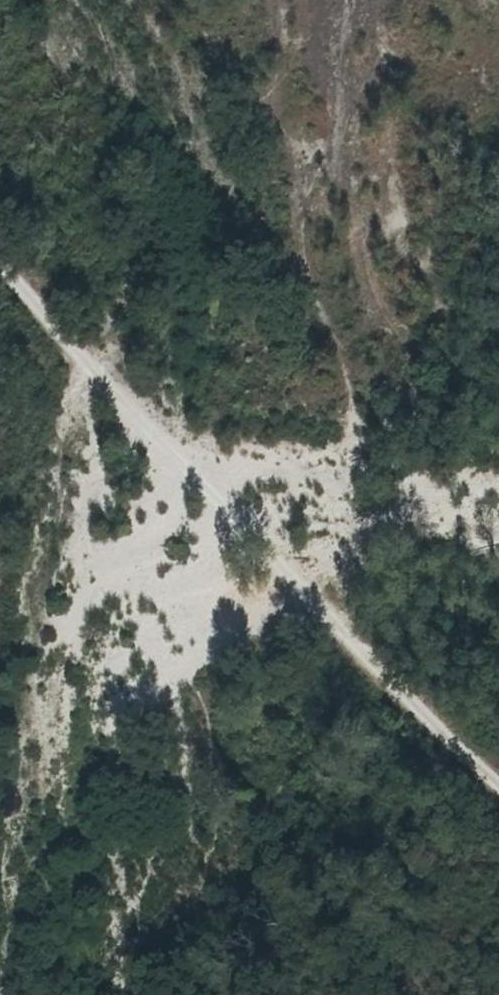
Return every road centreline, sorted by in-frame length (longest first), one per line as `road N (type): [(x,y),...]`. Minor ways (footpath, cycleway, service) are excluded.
road 1 (track): [(498,782),(313,604),(0,265)]

